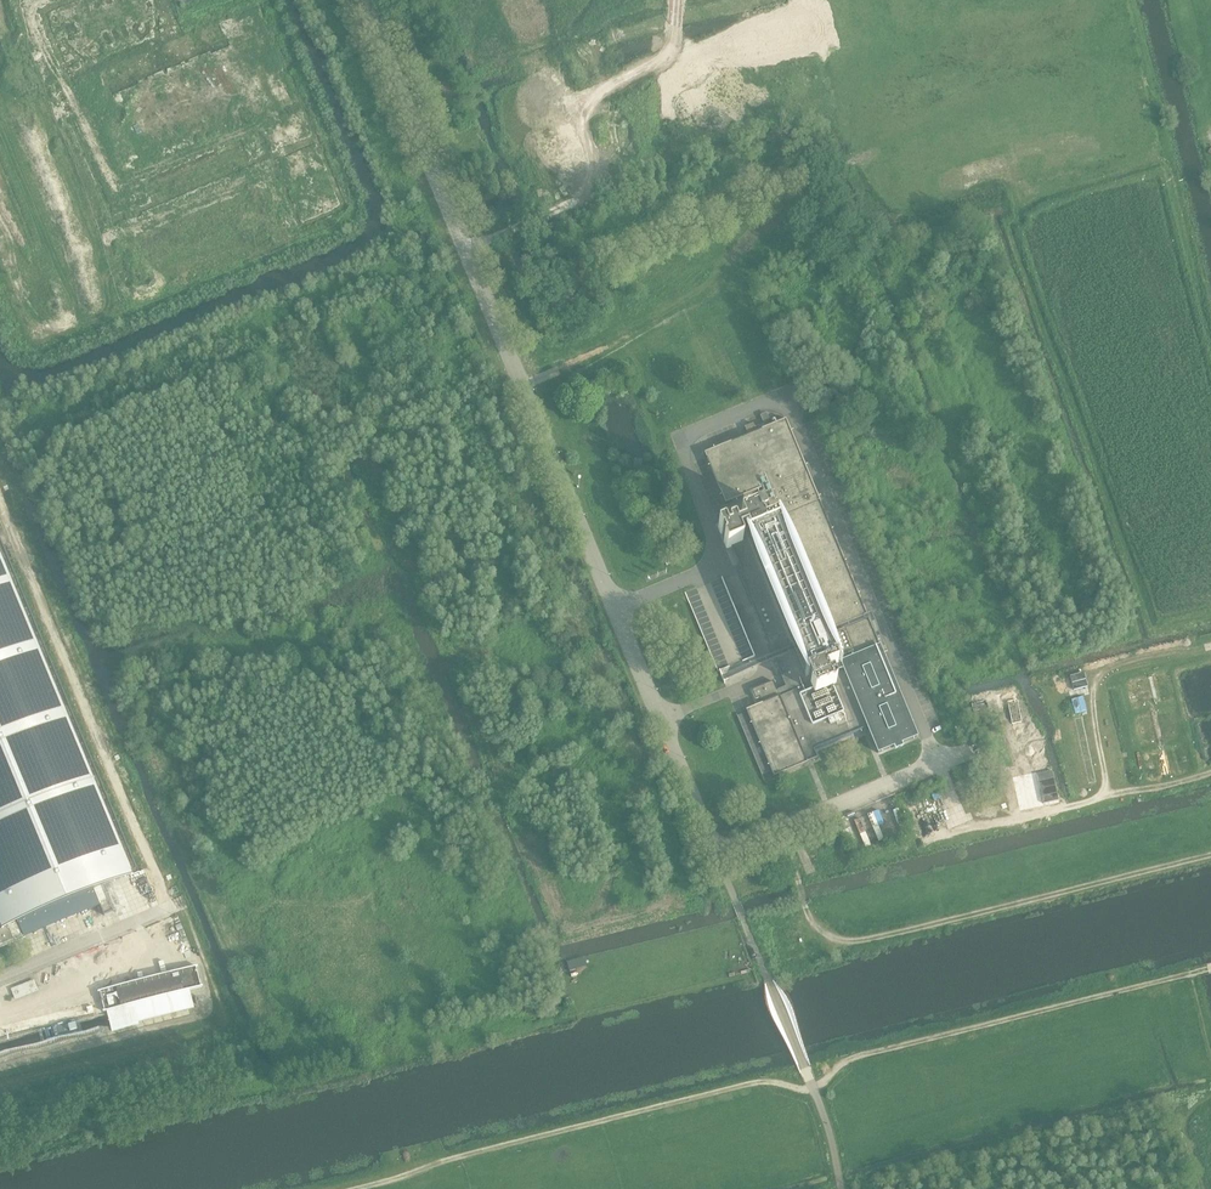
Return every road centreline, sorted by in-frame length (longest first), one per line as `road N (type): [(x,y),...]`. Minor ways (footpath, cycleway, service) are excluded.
road 1 (unclassified): [(361,0),(715,851),(851,803)]
road 2 (track): [(893,785),(914,819),(944,834),(1094,800),(1106,782),(1092,694),(1103,669),(1210,647)]
road 3 (track): [(0,499),(168,907)]
road 4 (track): [(805,904),(818,929),(857,944),(1210,857)]
road 5 (track): [(521,389),(695,311),(743,242),(854,173)]

